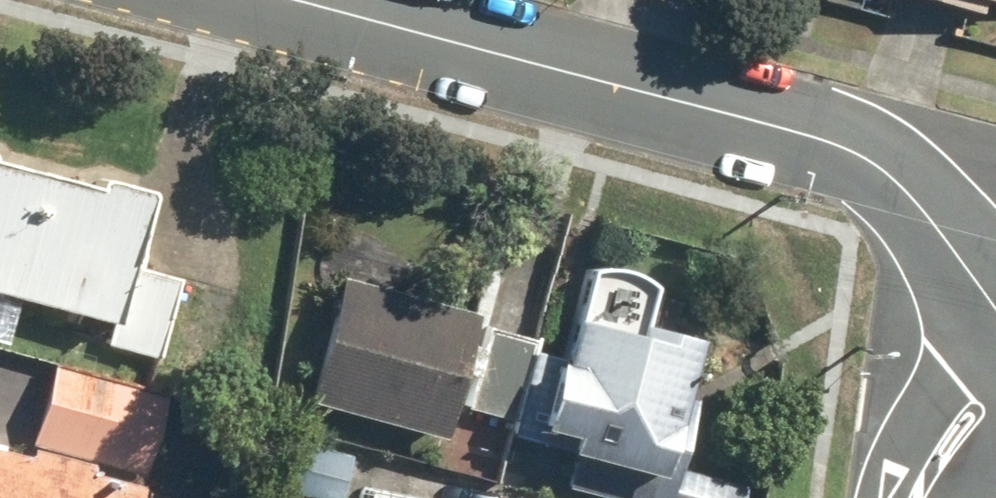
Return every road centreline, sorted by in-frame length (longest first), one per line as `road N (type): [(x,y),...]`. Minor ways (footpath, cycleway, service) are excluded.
road 1 (residential): [(995,312),(920,201),(862,148),(317,0)]
road 2 (residential): [(995,402),(960,431),(916,497)]

